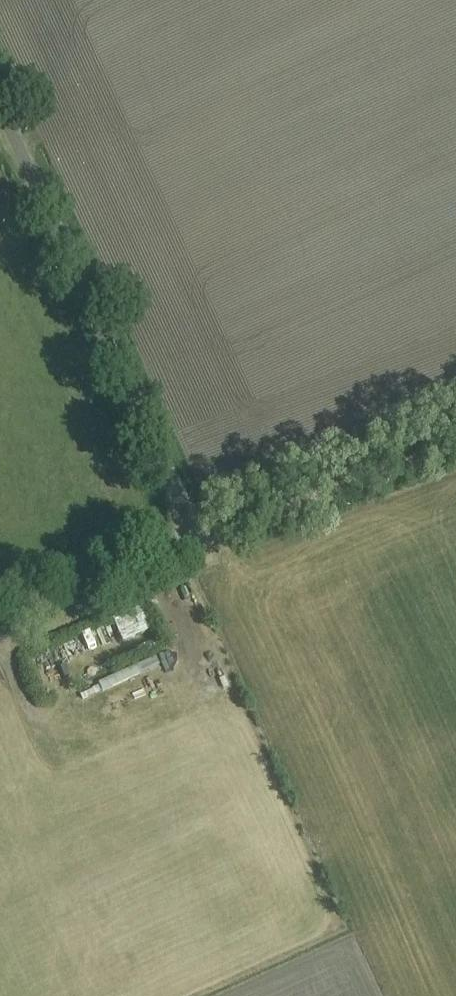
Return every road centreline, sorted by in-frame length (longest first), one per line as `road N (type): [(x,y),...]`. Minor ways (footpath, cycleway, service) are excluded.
road 1 (unclassified): [(0,633),(197,540),(0,104)]
road 2 (track): [(455,445),(197,540)]
road 3 (track): [(0,638),(28,706),(51,729),(93,733),(124,720)]

